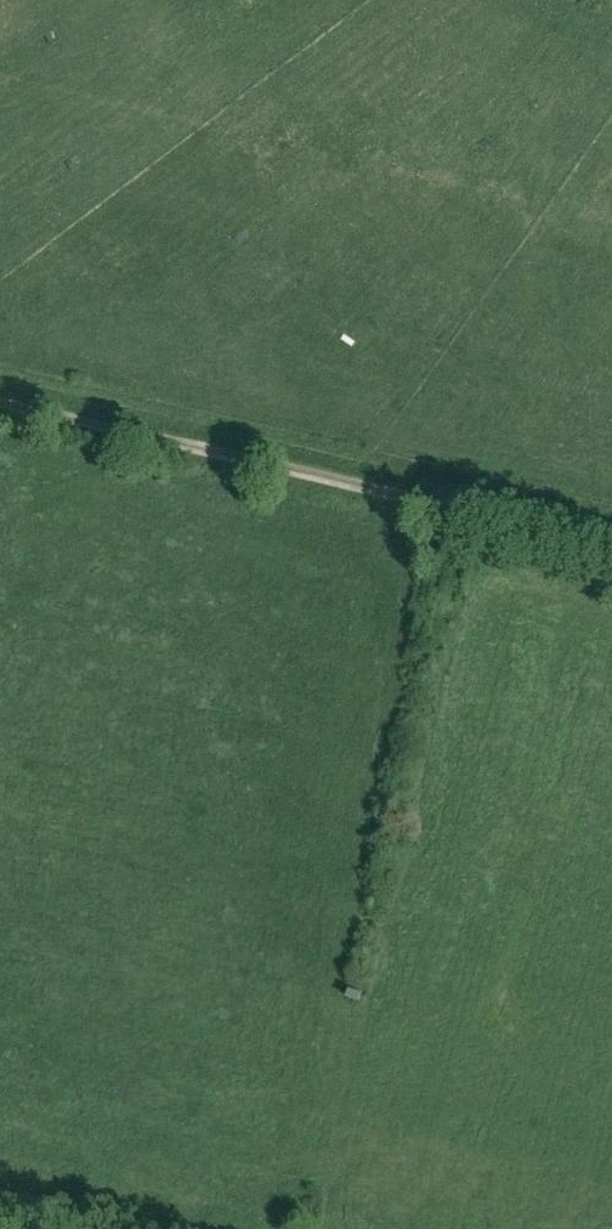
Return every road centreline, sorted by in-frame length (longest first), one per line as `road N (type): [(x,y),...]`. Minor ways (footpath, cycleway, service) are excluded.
road 1 (track): [(611,540),(0,399)]

